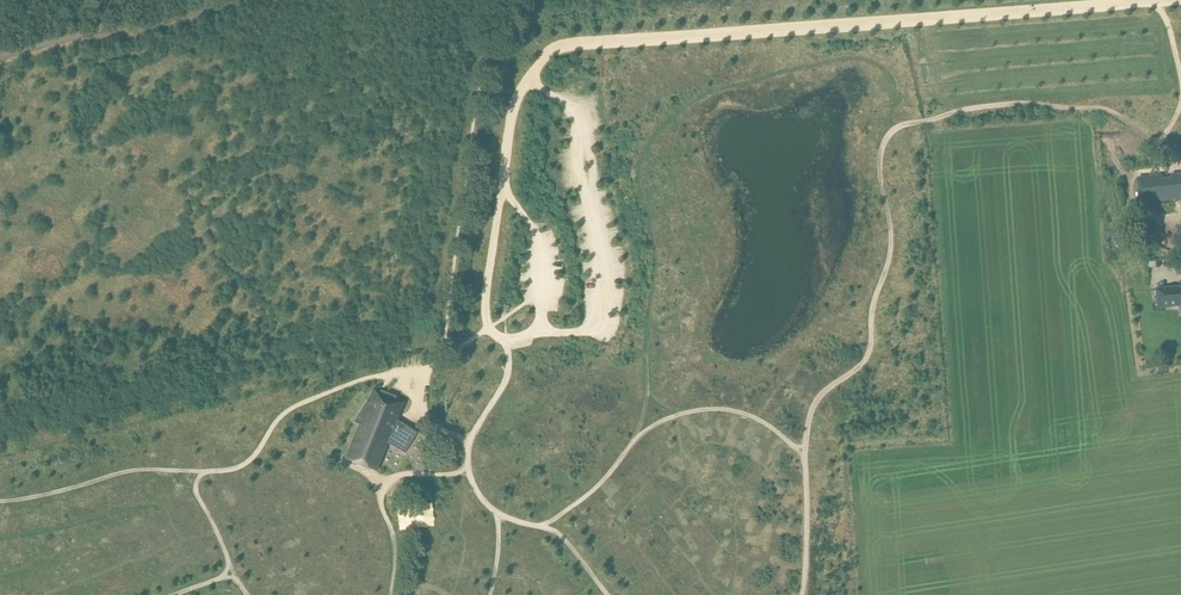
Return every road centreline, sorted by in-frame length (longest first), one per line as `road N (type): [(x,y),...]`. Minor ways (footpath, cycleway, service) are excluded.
road 1 (track): [(0,63),(243,0)]

